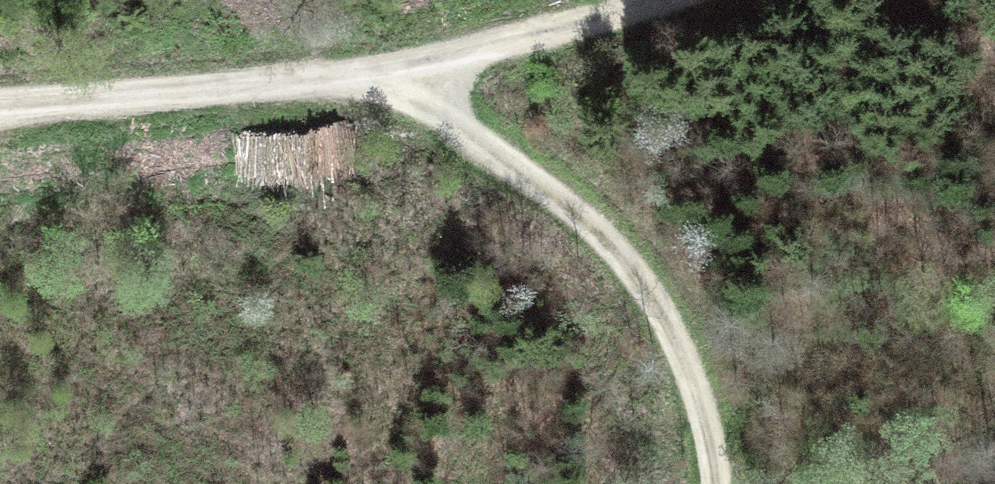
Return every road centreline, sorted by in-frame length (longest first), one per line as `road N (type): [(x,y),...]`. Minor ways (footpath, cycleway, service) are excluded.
road 1 (track): [(643,0),(475,51),(339,78),(0,101)]
road 2 (track): [(716,483),(711,431),(687,363),(656,300),(603,232),(457,128),(339,78)]

